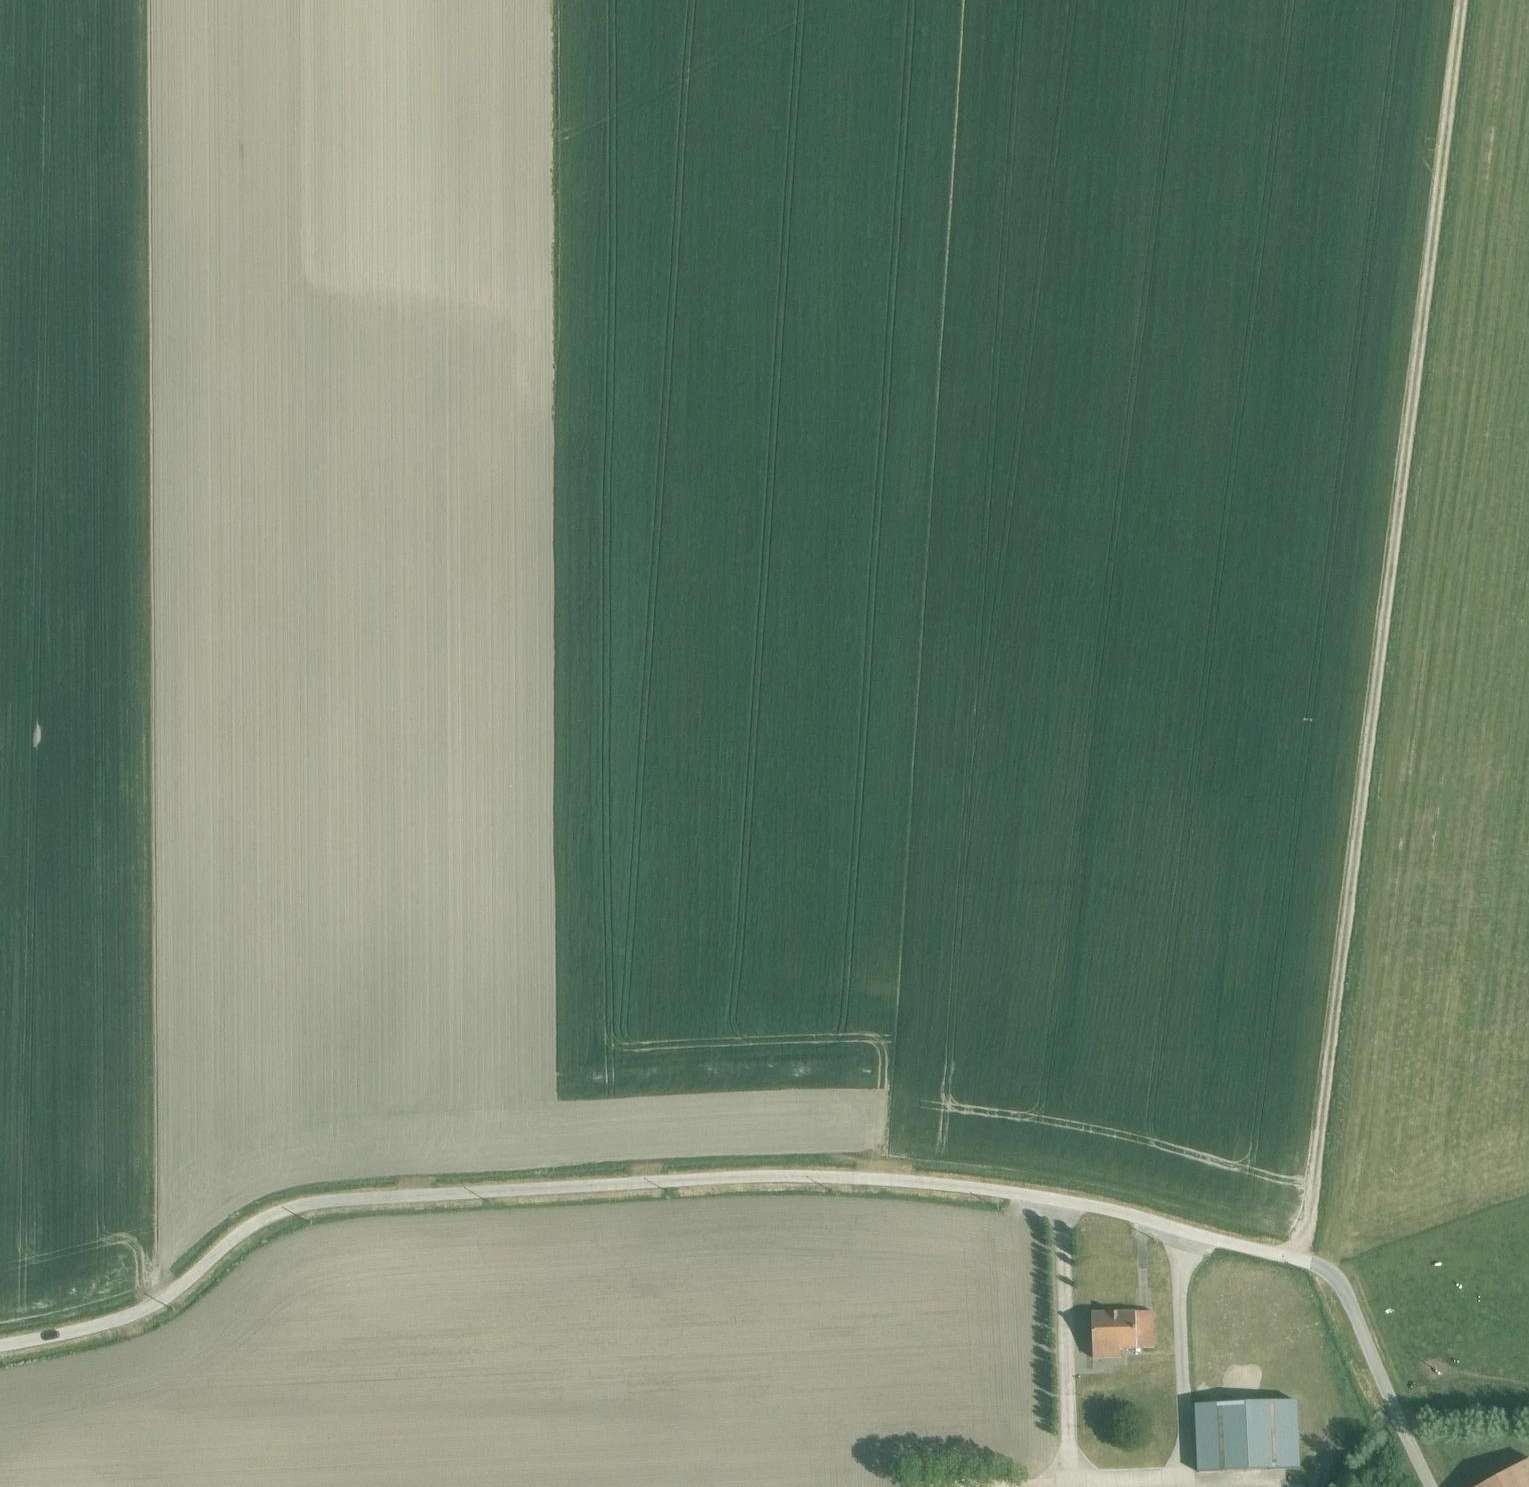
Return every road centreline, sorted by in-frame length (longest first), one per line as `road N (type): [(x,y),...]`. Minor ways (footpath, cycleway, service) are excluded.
road 1 (unclassified): [(1313,1261),(1118,1211),(881,1179),(723,1177),(331,1200),(245,1229),(147,1309),(0,1345)]
road 2 (track): [(1295,1257),(1310,1212),(1462,0)]

